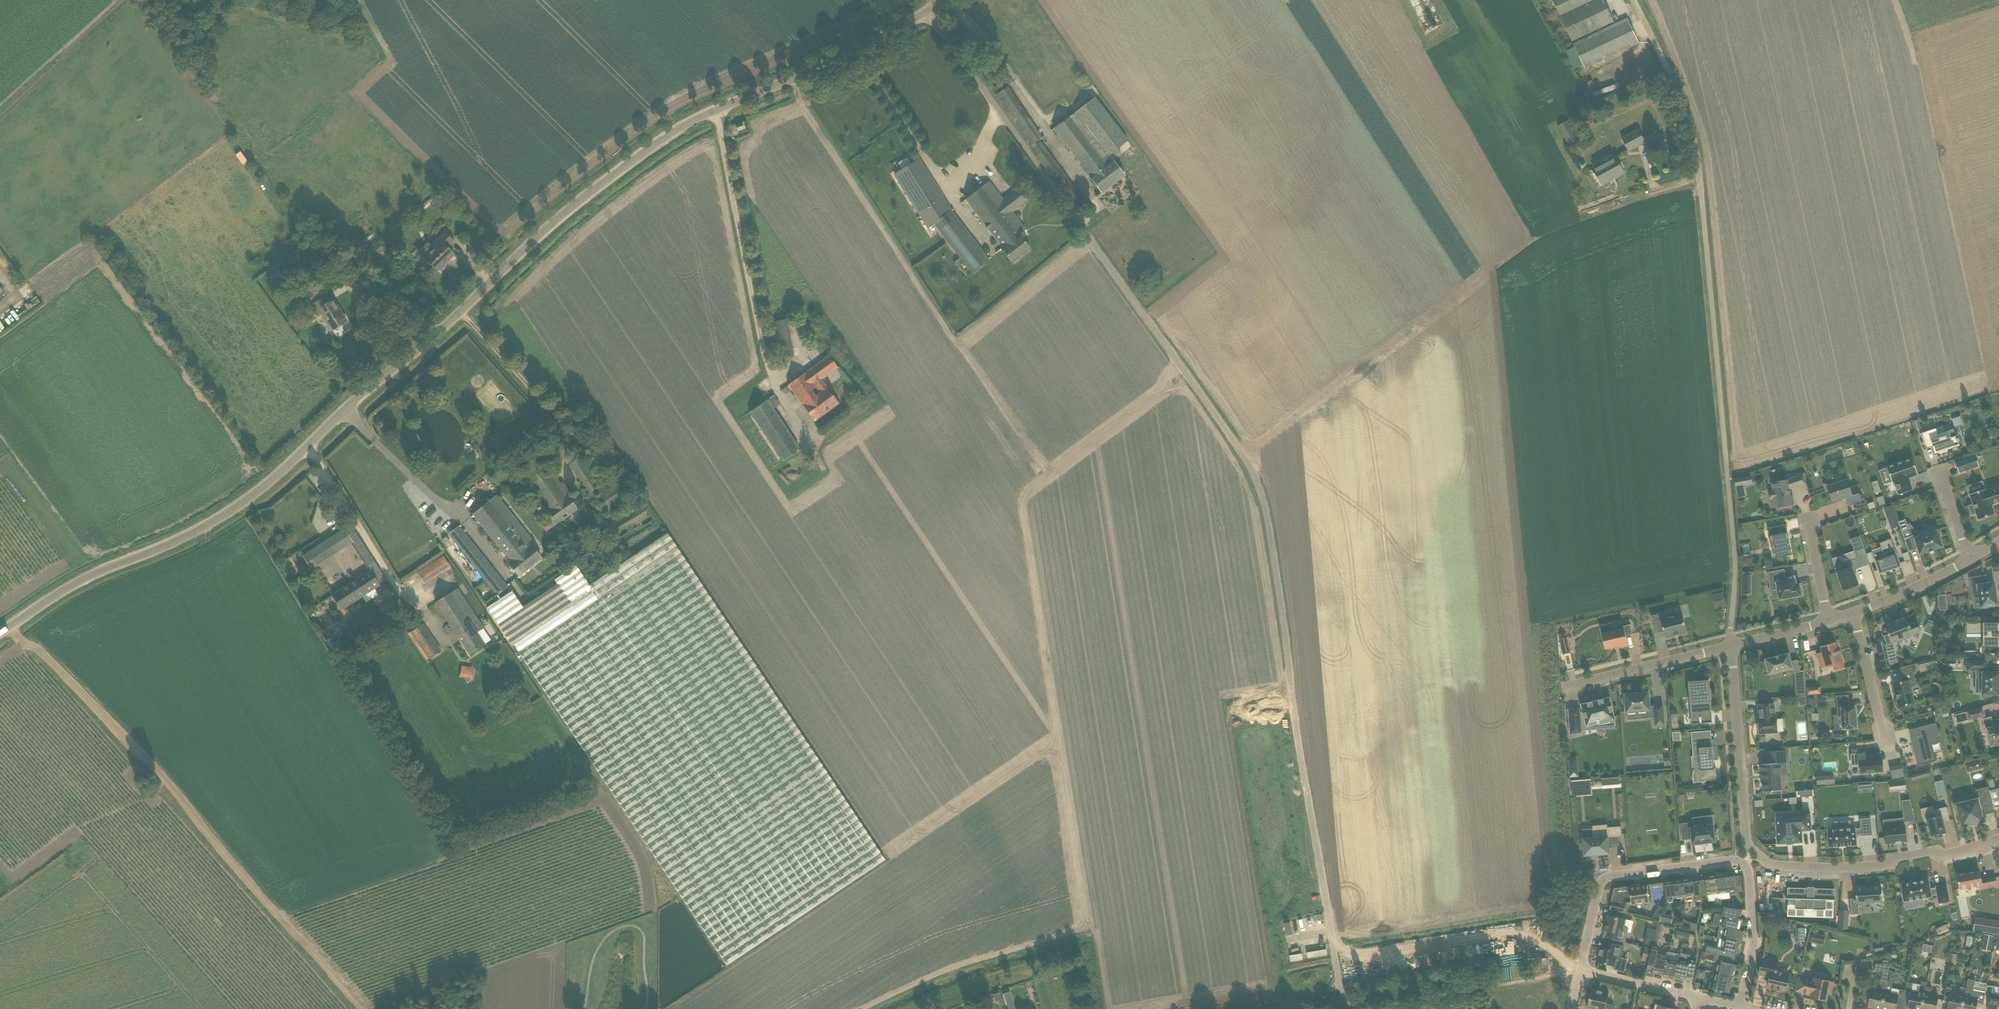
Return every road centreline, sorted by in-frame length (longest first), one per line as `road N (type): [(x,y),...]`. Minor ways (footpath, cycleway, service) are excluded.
road 1 (unclassified): [(0,634),(67,588),(235,508),(562,216),(663,138),(819,68),(942,0)]
road 2 (track): [(1084,227),(1204,395),(1267,505),(1295,719),(1352,1008)]
road 3 (track): [(365,1008),(95,703),(8,628)]
road 4 (track): [(1699,182),(1729,479)]
road 5 (residential): [(1756,853),(1771,865),(1833,869),(1941,857),(1998,840)]
road 6 (residential): [(1582,970),(1605,880),(1746,864)]
road 7 (residential): [(1756,853),(1747,845),(1730,648)]
road 8 (unclassified): [(1635,0),(1678,90),(1699,182)]
road 9 (residential): [(1730,648),(1565,688)]
road 10 (residential): [(1741,1007),(1754,947),(1746,864)]
road 11 (residential): [(1971,559),(1855,614)]
road 12 (residential): [(1883,736),(1855,614)]
road 13 (residential): [(1700,998),(1582,970)]

